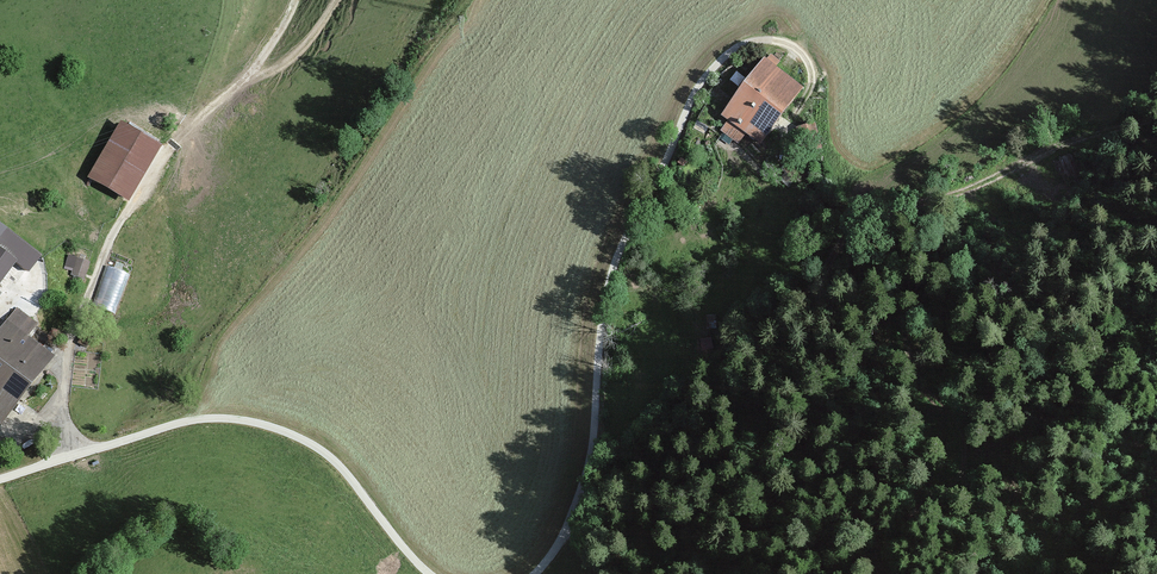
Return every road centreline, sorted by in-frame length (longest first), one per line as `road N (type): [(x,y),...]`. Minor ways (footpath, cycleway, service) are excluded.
road 1 (track): [(869,573),(871,559),(898,525),(957,471),(962,445),(949,413),(897,358),(889,218),(867,221),(802,309),(544,563)]
road 2 (unclassified): [(532,573),(560,537),(581,476),(603,295),(618,246),(701,88),(740,42),(783,41),(809,69),(803,107)]
road 3 (track): [(287,0),(255,77),(173,145),(108,239),(71,332),(58,397),(70,457)]
road 4 (unclassified): [(0,479),(166,428),(244,421),(324,451),(427,573)]
road 5 (track): [(255,77),(292,64),(341,0)]

